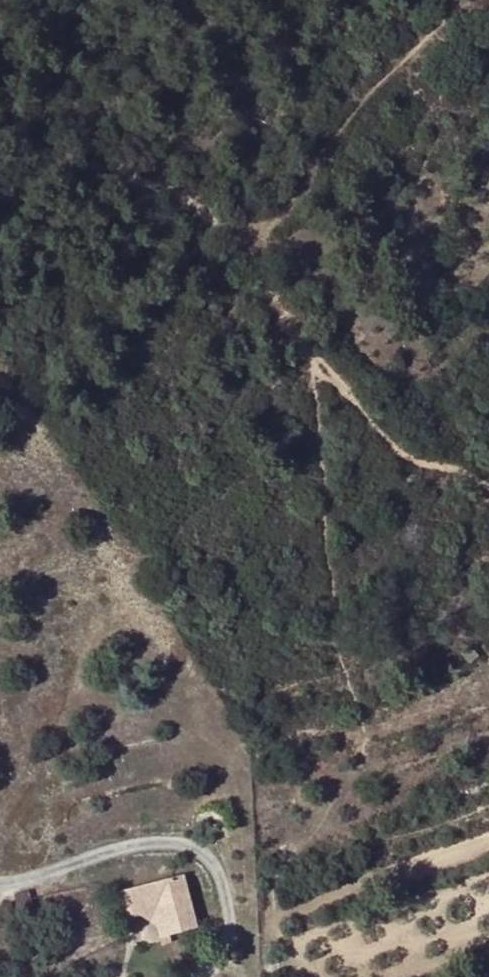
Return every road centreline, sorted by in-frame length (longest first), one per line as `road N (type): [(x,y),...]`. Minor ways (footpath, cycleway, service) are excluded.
road 1 (track): [(233,940),(245,933),(249,881),(244,754),(0,382)]
road 2 (track): [(488,486),(393,443),(323,374),(247,241),(172,188),(0,129)]

